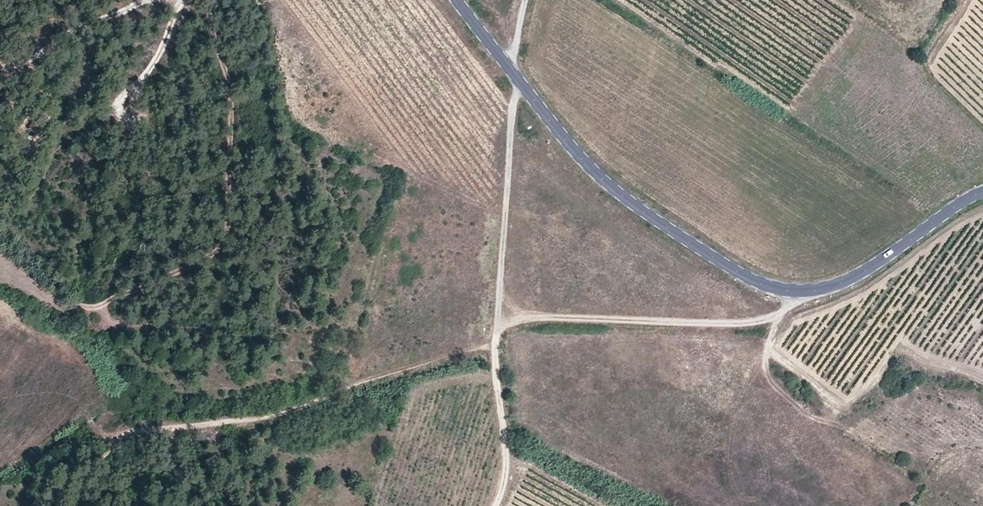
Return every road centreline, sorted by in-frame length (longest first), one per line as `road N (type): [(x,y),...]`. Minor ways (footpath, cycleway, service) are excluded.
road 1 (tertiary): [(456,0),(569,147),(618,194),(755,282),(794,293),(848,280),(982,191)]
road 2 (track): [(218,0),(212,29),(231,93),(227,237),(216,256),(109,299),(59,307)]
road 3 (track): [(100,431),(111,437),(261,421),(496,342)]
road 4 (track): [(496,342),(512,102),(523,87)]
road 5 (track): [(0,67),(144,0)]

